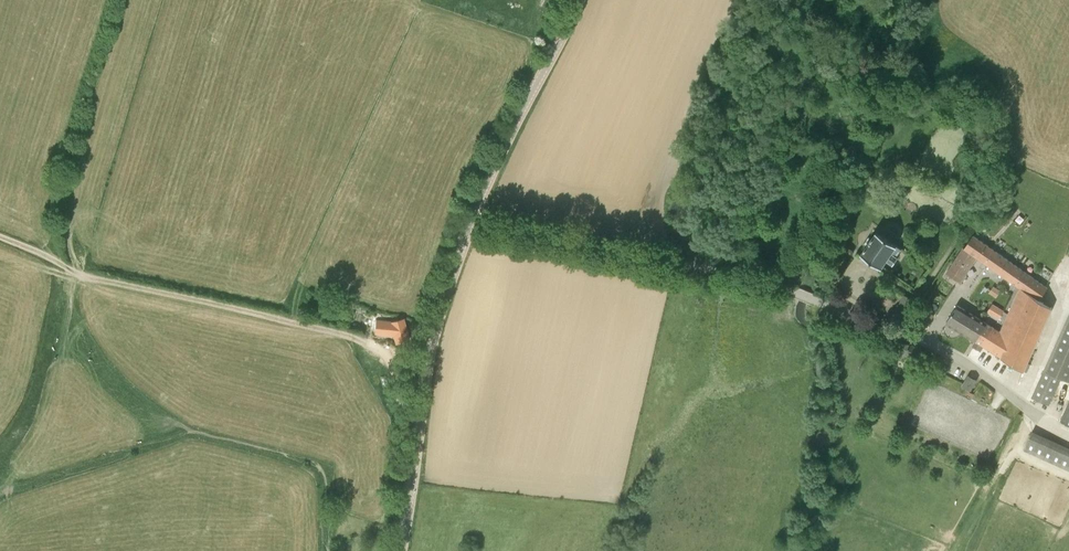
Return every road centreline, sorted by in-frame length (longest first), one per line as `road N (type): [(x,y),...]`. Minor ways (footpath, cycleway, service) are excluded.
road 1 (tertiary): [(401,550),(430,349),(449,287),(482,193),(579,0)]
road 2 (track): [(414,471),(394,370),(375,346),(83,274),(0,237)]

